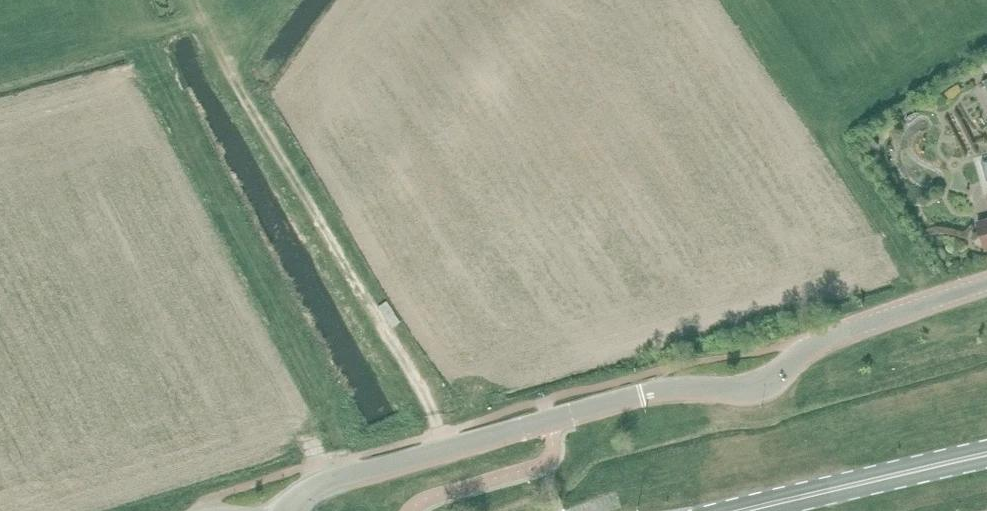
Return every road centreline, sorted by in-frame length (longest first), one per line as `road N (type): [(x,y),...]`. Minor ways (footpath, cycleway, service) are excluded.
road 1 (tertiary): [(823,340),(758,387),(642,393),(322,483),(286,510)]
road 2 (track): [(224,65),(404,360),(444,447)]
road 3 (primary): [(742,510),(986,454)]
road 4 (tertiary): [(823,340),(986,285)]

